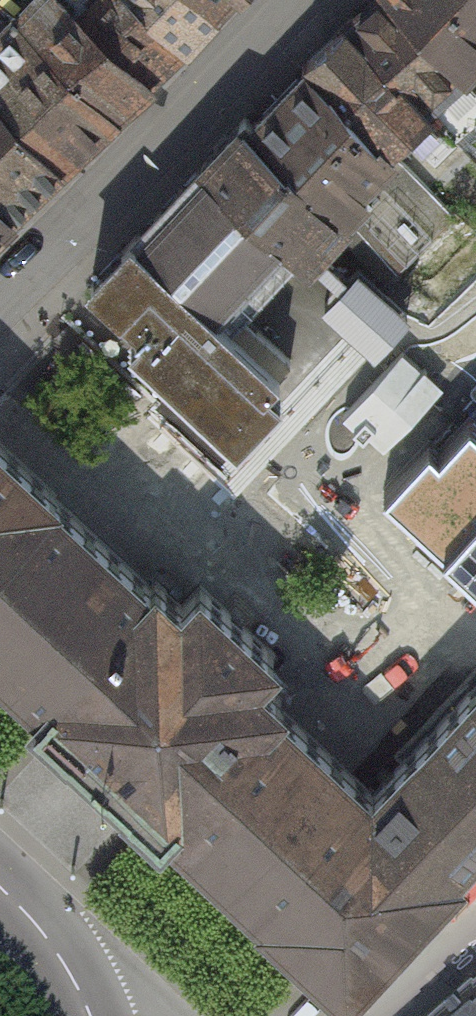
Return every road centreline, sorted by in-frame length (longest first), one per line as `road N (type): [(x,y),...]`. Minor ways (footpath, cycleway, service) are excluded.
road 1 (secondary): [(284,0),(0,291)]
road 2 (secondary): [(0,884),(48,938),(90,1015)]

